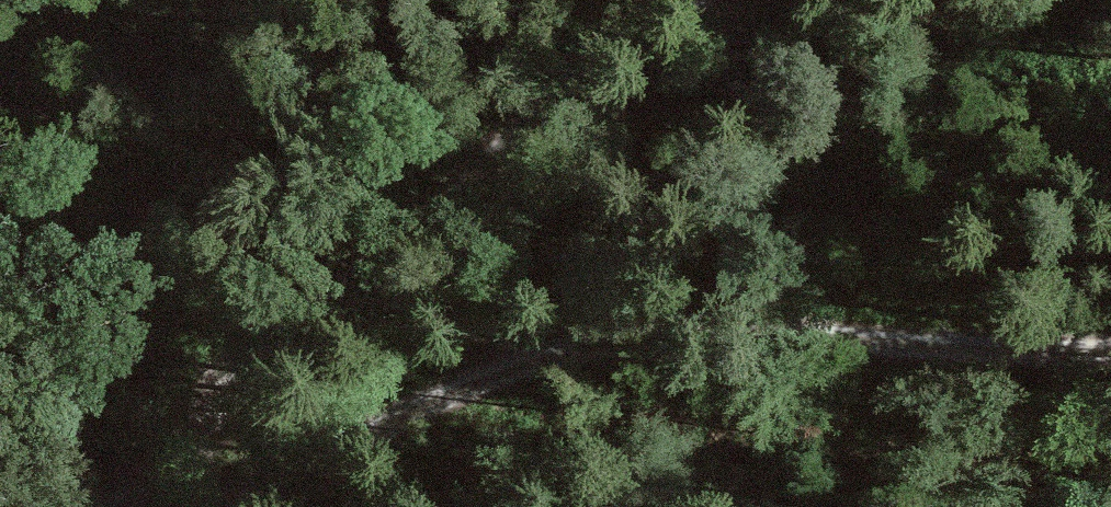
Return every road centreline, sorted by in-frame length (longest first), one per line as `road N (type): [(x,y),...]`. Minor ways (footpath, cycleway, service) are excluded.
road 1 (track): [(1110,344),(817,329),(624,332),(444,380),(271,490),(216,496),(158,488)]
road 2 (track): [(666,0),(454,185),(135,506)]

